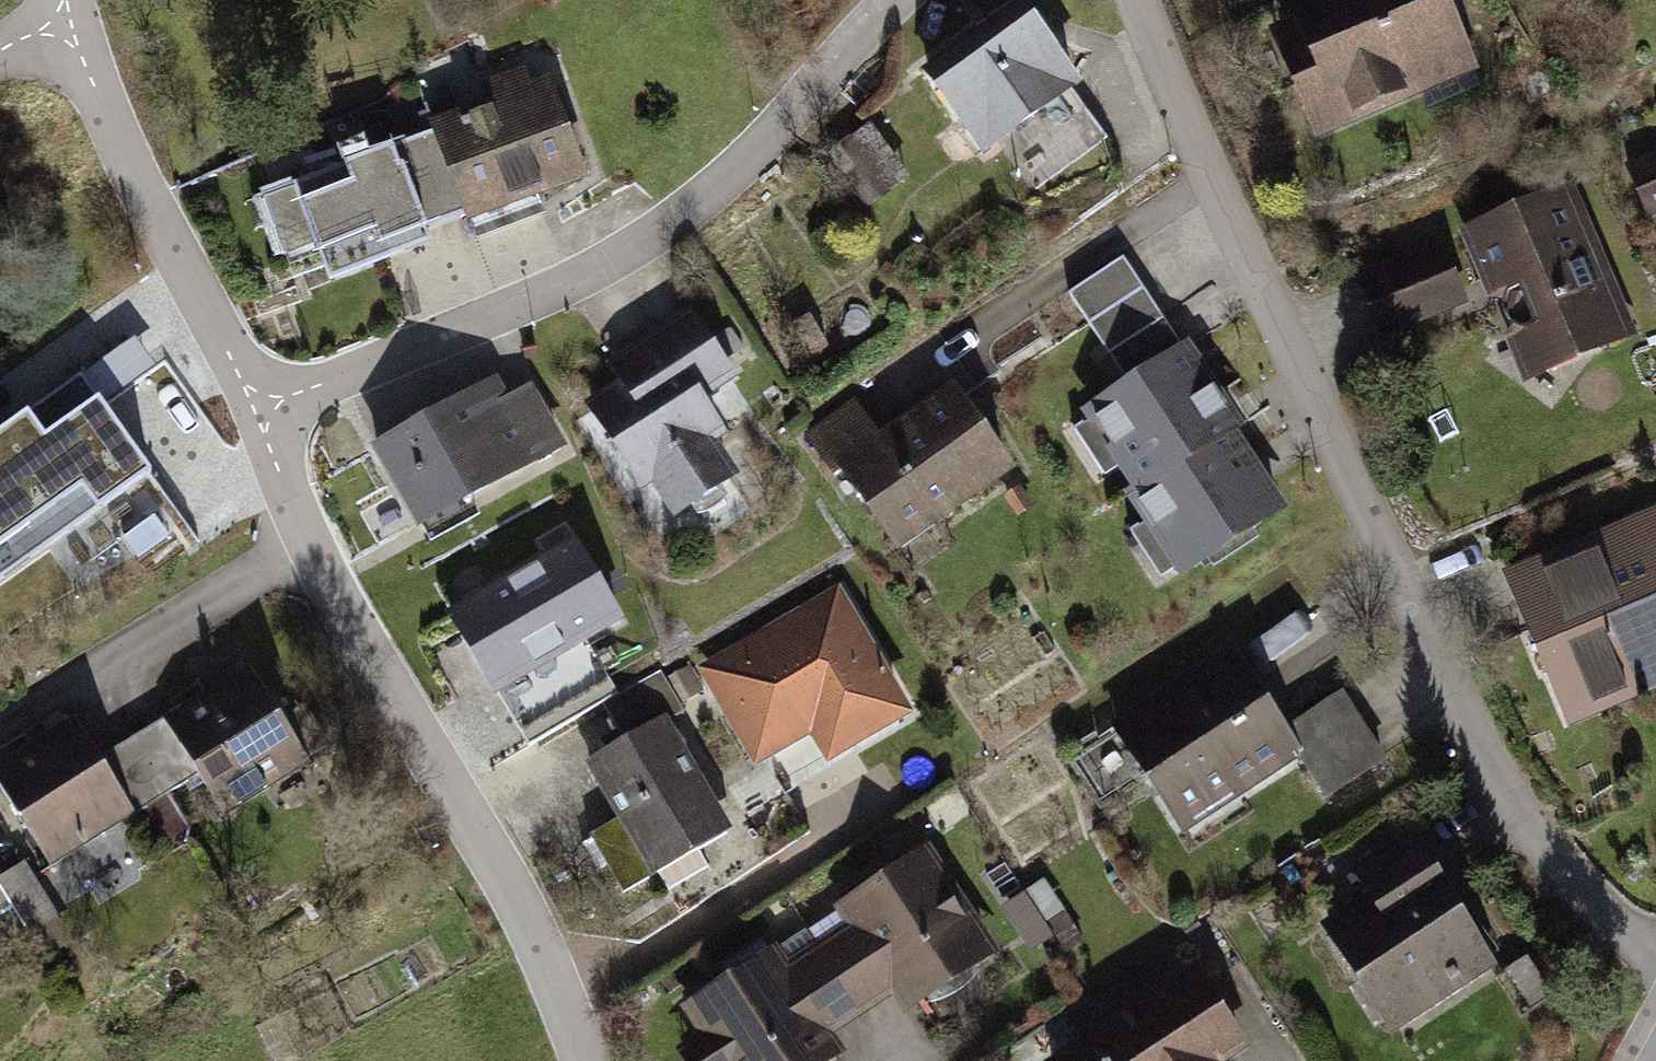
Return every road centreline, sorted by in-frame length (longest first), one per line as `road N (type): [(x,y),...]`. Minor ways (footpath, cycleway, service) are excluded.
road 1 (residential): [(1130,0),(1188,170),(1372,555),(1557,882),(1655,950)]
road 2 (residential): [(261,414),(572,280),(703,198),(887,0)]
road 3 (residential): [(310,544),(524,926),(579,1060)]
road 4 (residential): [(59,11),(261,414)]
road 5 (residential): [(0,731),(310,544)]
road 6 (residential): [(261,414),(310,544)]

